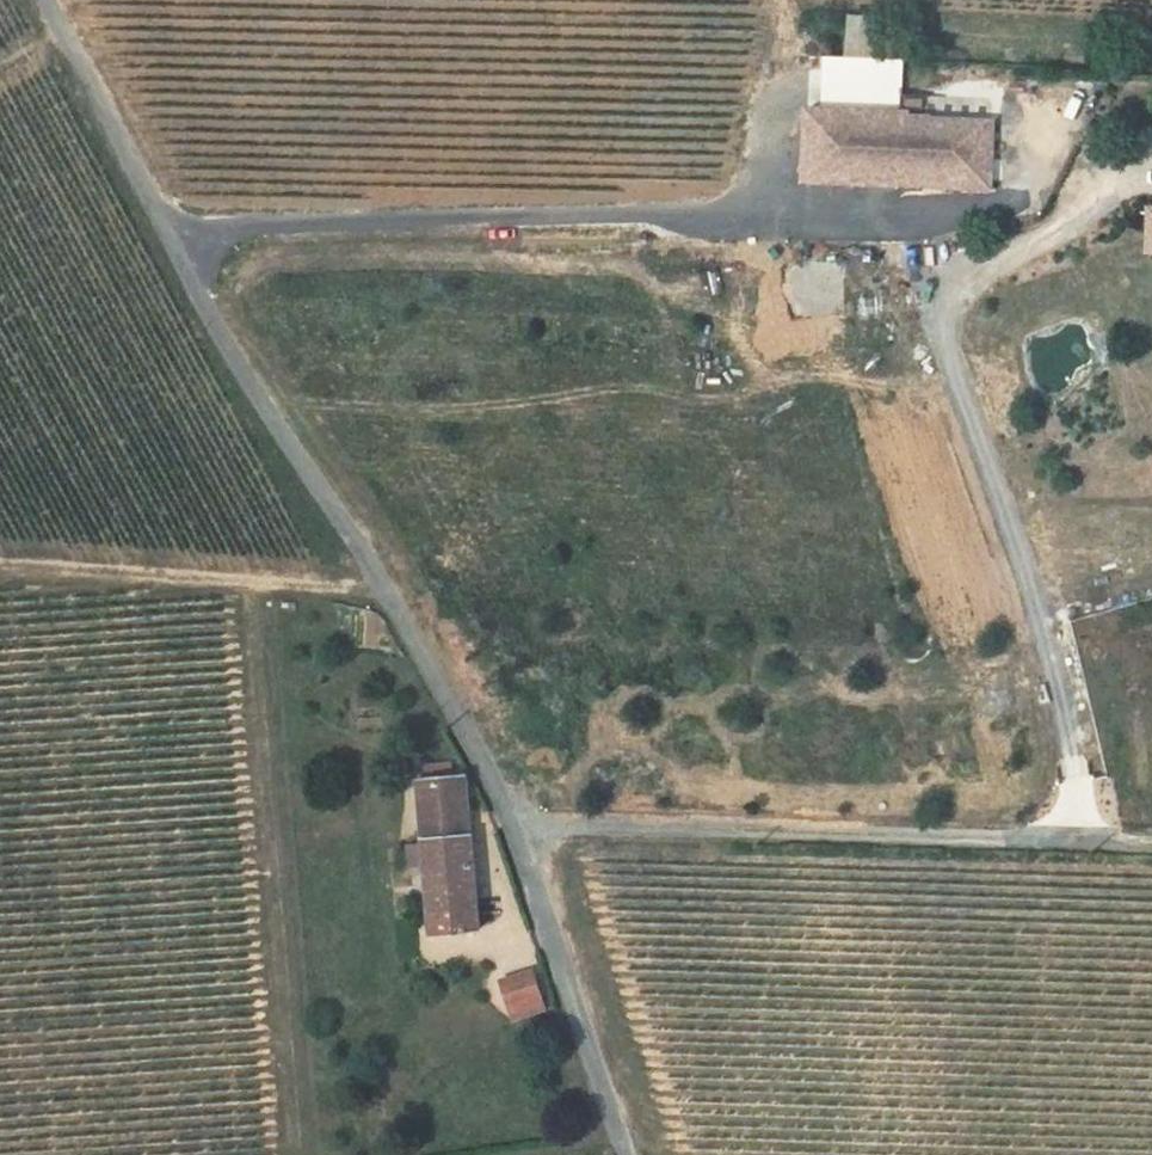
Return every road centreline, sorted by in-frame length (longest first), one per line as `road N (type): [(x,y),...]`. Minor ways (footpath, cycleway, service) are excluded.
road 1 (unclassified): [(518,822),(175,251),(43,0)]
road 2 (unclassified): [(518,822),(1151,841)]
road 3 (unclassified): [(622,1154),(518,822)]

